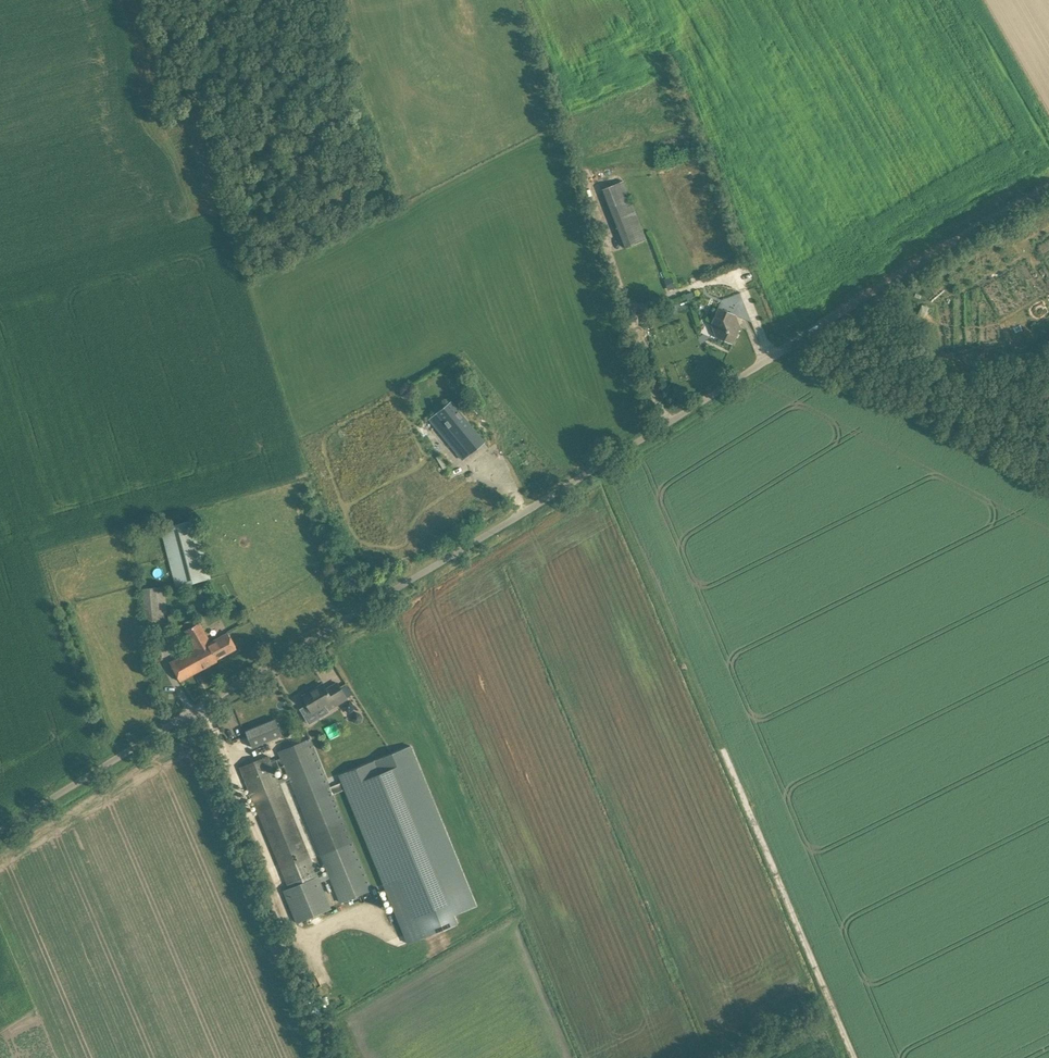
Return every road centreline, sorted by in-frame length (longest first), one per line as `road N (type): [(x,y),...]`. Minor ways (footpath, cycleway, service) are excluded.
road 1 (unclassified): [(0,832),(785,349)]
road 2 (track): [(722,745),(857,1057)]
road 3 (track): [(1048,186),(785,349)]

